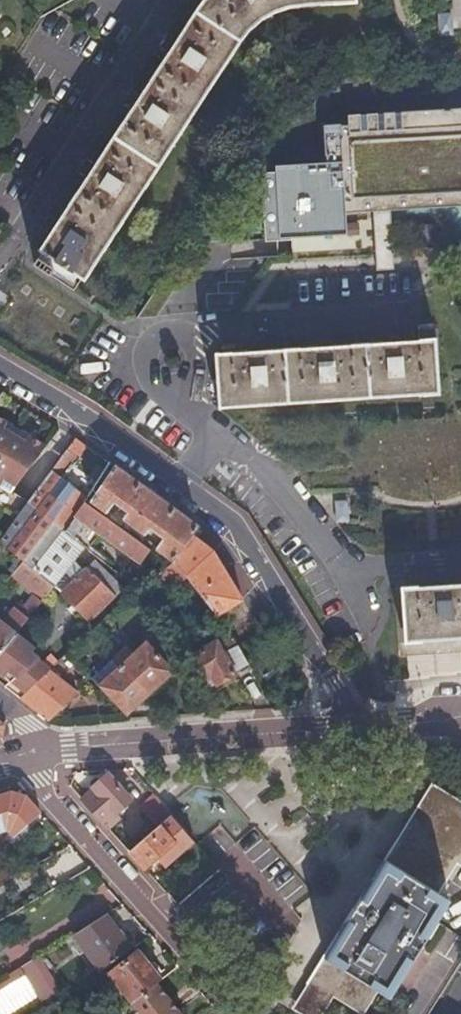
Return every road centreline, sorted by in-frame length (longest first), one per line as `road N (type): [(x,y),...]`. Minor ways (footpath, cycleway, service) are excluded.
road 1 (residential): [(241,1013),(230,993),(50,801),(37,754)]
road 2 (residential): [(37,754),(358,729)]
road 3 (residential): [(173,490),(223,526),(337,681),(358,729)]
road 4 (residential): [(408,310),(236,324),(175,358)]
road 5 (residential): [(0,371),(173,490)]
road 6 (residential): [(208,438),(282,493),(336,564)]
road 7 (residential): [(336,564),(460,563)]

